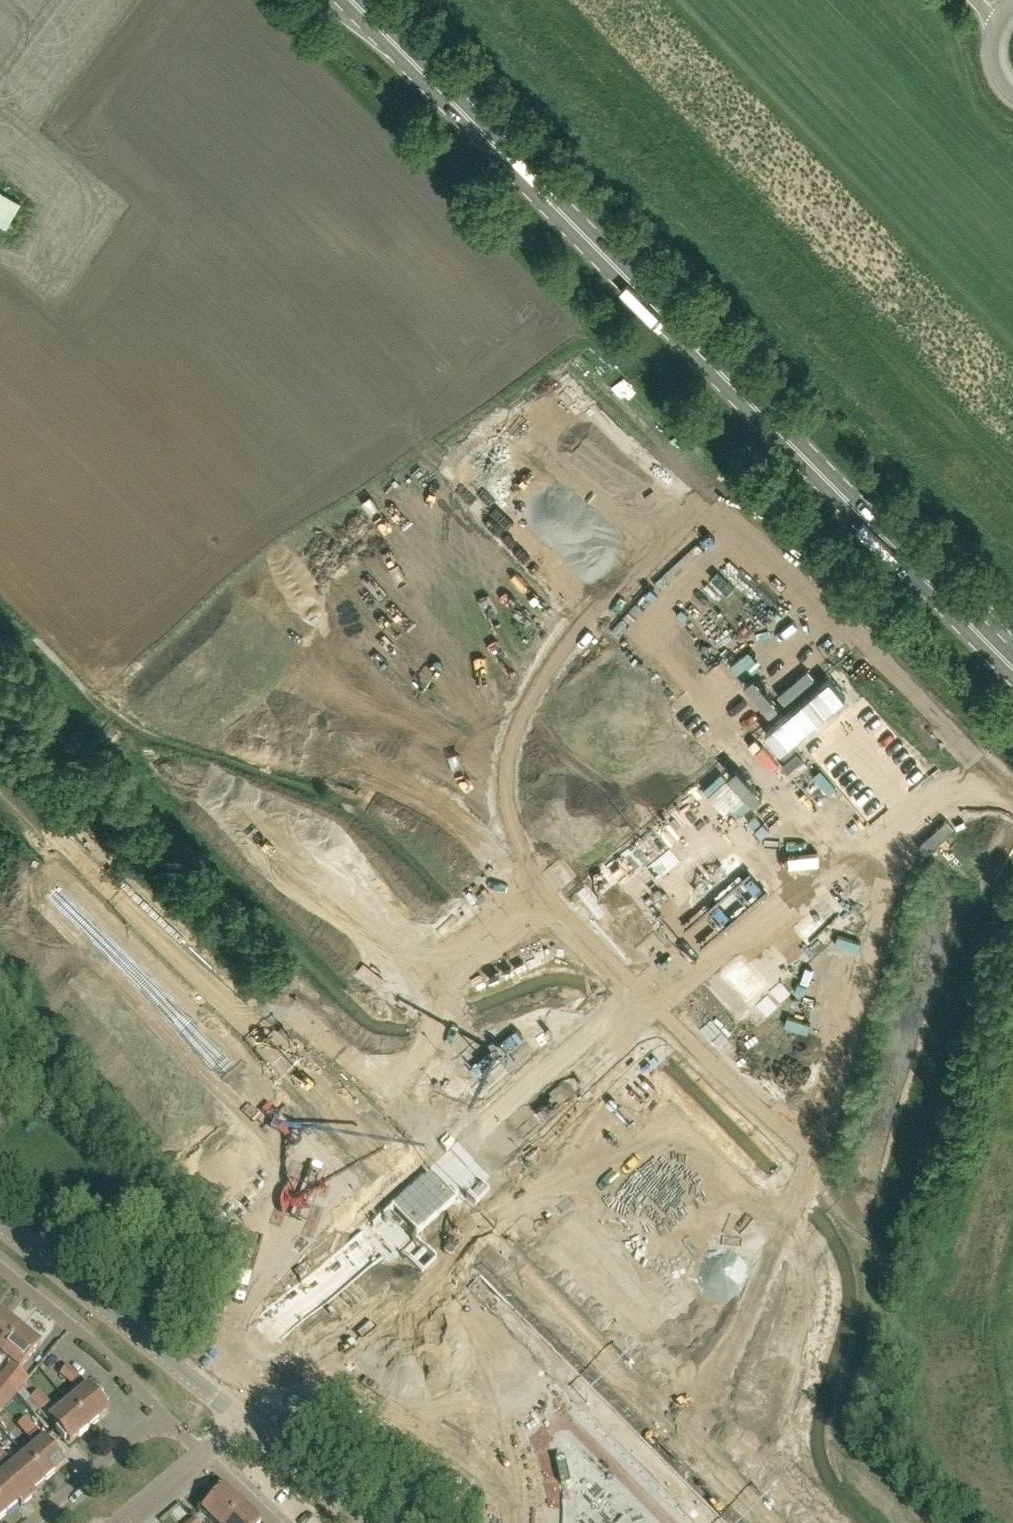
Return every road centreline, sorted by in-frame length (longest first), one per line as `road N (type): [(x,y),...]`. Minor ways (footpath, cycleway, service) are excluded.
road 1 (primary): [(1012,668),(351,0)]
road 2 (tertiary): [(214,1393),(0,1222)]
road 3 (residential): [(162,1414),(91,1341),(0,1269)]
road 4 (tertiary): [(366,1522),(214,1393)]
road 5 (residential): [(31,1522),(162,1414)]
road 6 (residential): [(274,1522),(185,1437)]

